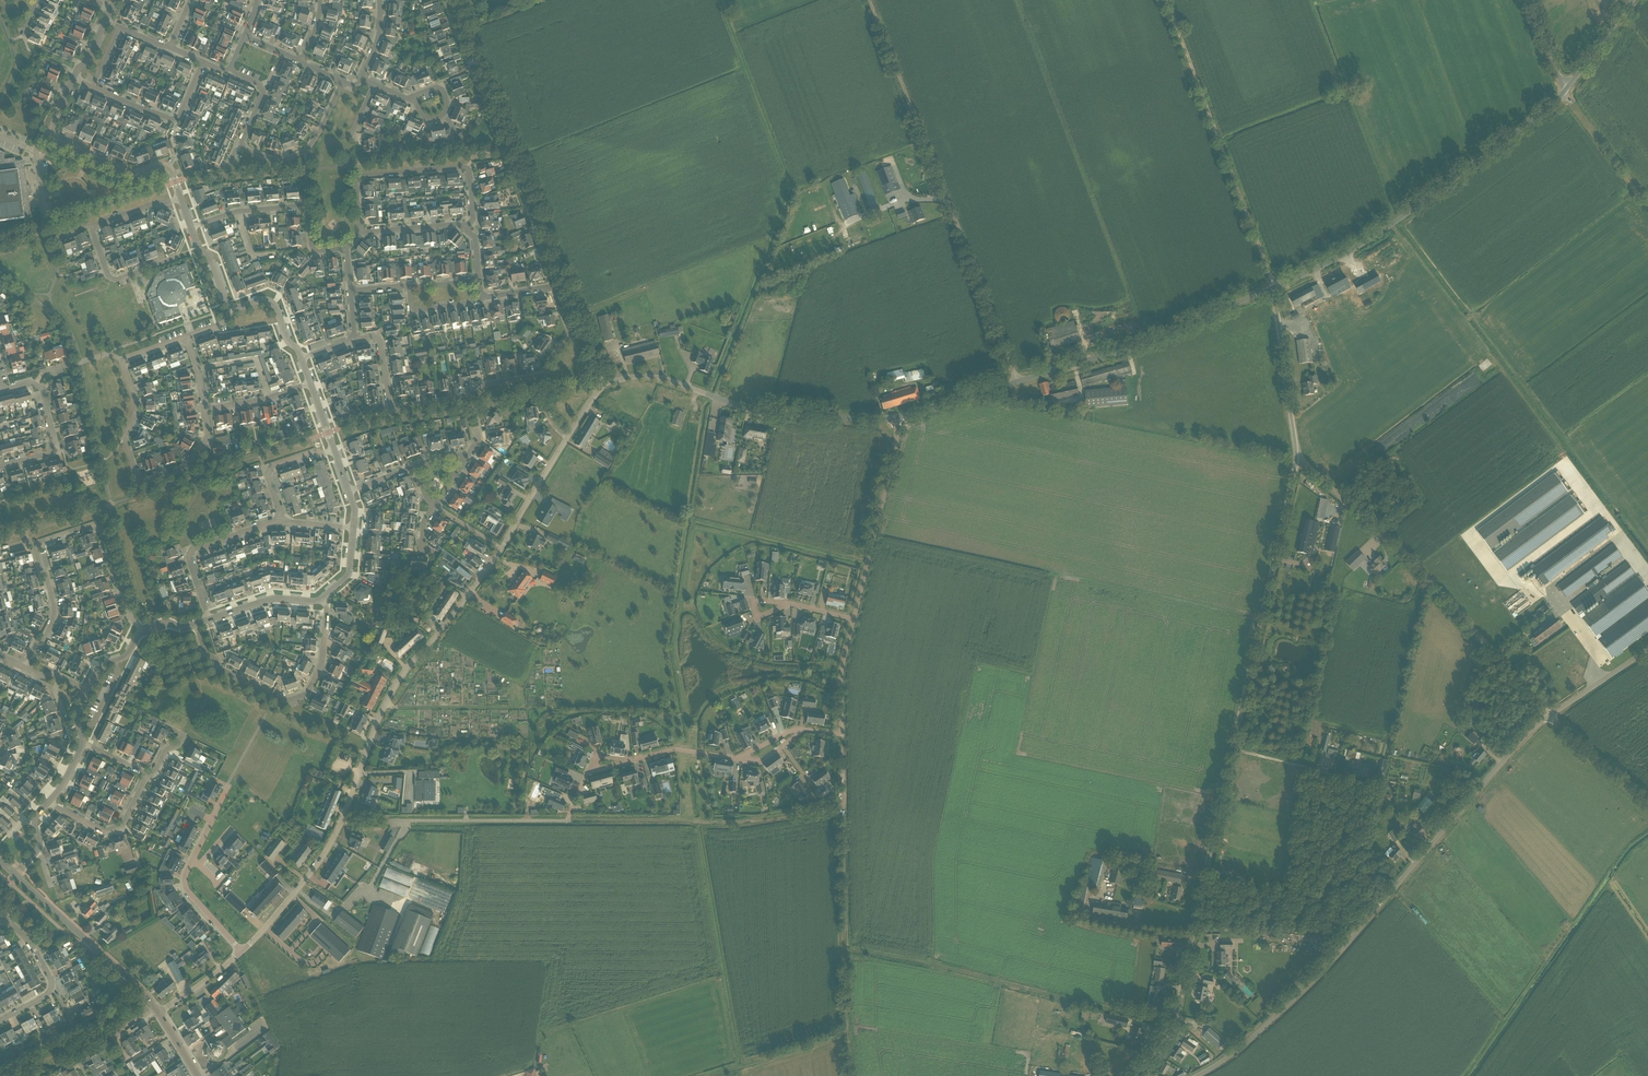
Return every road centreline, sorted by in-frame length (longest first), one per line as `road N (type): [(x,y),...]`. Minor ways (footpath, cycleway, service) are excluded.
road 1 (unclassified): [(1197,1075),(1243,1046),(1336,959),(1549,717)]
road 2 (residential): [(343,818),(392,692),(502,549),(567,437)]
road 3 (unclassified): [(604,384),(454,0)]
road 4 (residential): [(484,295),(553,290),(571,335),(542,375),(397,409),(381,343),(355,340)]
road 5 (track): [(870,0),(1019,381)]
road 6 (unclassified): [(895,418),(1153,339),(1273,288)]
road 7 (unclassified): [(1549,717),(1373,524),(1296,461)]
road 8 (unclassified): [(1273,288),(1406,214),(1564,95)]
road 9 (unclassified): [(1137,1075),(1177,1008),(1232,753)]
road 10 (track): [(847,949),(1169,1031)]
road 11 (track): [(1276,287),(1169,0)]
road 12 (residential): [(187,336),(124,361),(135,412),(124,437),(139,479),(190,465),(206,438),(204,409)]
road 13 (unclassified): [(1232,753),(1296,461)]
road 14 (unclassified): [(604,384),(649,377),(767,413),(895,418)]
road 15 (residential): [(196,624),(218,668),(285,701),(306,694),(322,662),(321,599)]
road 16 (residential): [(464,229),(473,218),(469,175),(460,167),(360,177),(359,233)]
road 17 (residential): [(855,619),(897,440),(895,418)]
road 18 (tertiary): [(159,1012),(15,875)]
road 19 (residential): [(242,952),(184,886),(227,790)]
road 20 (residential): [(348,250),(317,248),(302,206),(236,212),(191,228)]
road 21 (residential): [(141,632),(102,528),(93,524),(37,544)]
road 22 (unclassified): [(1296,461),(1273,288)]
road 23 (residential): [(242,952),(309,877),(343,818)]
road 24 (residential): [(209,618),(192,549),(281,521)]
road 25 (residential): [(0,465),(45,455),(55,442),(41,388),(2,391)]
road 26 (residential): [(53,135),(130,174),(166,166),(179,196)]
road 27 (residential): [(804,730),(842,734),(841,686),(855,619)]
road 28 (residential): [(93,88),(173,119),(203,63)]
road 29 (residential): [(241,146),(279,162),(305,152),(343,82)]
road 30 (residential): [(199,251),(114,280),(92,226)]
road 31 (residential): [(48,803),(105,831),(124,824),(146,774)]
road 32 (track): [(844,811),(847,949)]
road 33 (track): [(1564,95),(1647,203)]
road 34 (residential): [(25,669),(54,615),(37,544)]
road 35 (track): [(721,1075),(848,1038)]
road 36 (track): [(1549,717),(1647,800)]
road 37 (track): [(854,1075),(847,949)]
road 38 (residential): [(281,521),(266,472),(334,450)]

